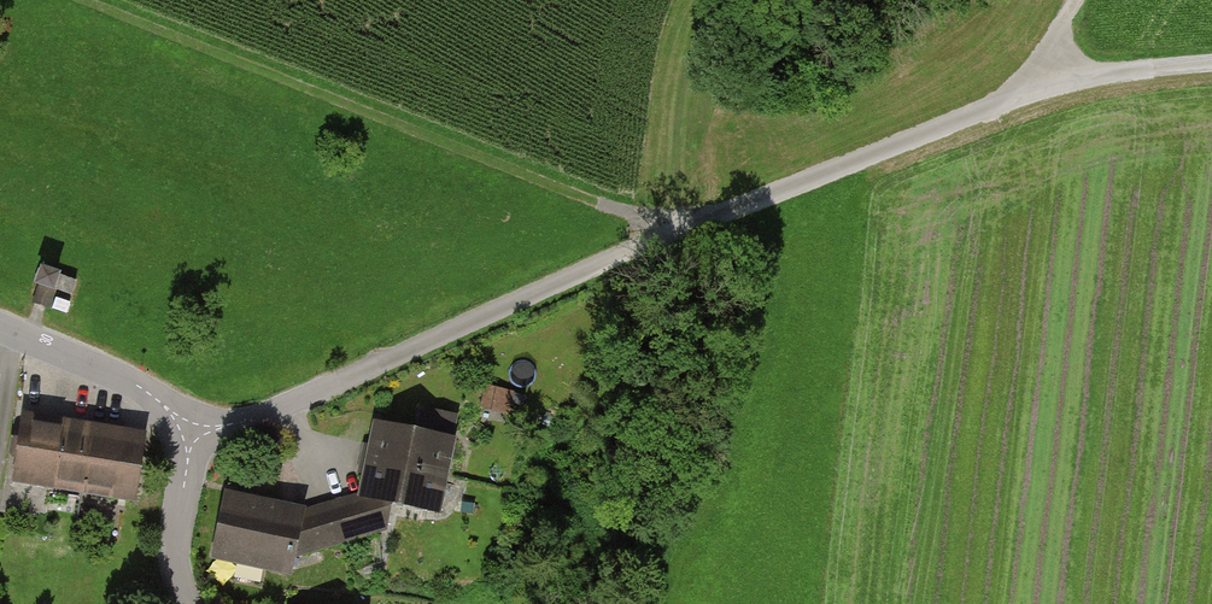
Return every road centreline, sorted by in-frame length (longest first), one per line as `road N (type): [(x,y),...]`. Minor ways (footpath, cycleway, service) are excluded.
road 1 (track): [(187,443),(1020,91)]
road 2 (track): [(704,226),(598,204),(78,0)]
road 3 (unclassified): [(188,603),(174,563),(187,443),(180,421),(135,385),(0,328)]
road 4 (track): [(1020,91),(1211,78)]

